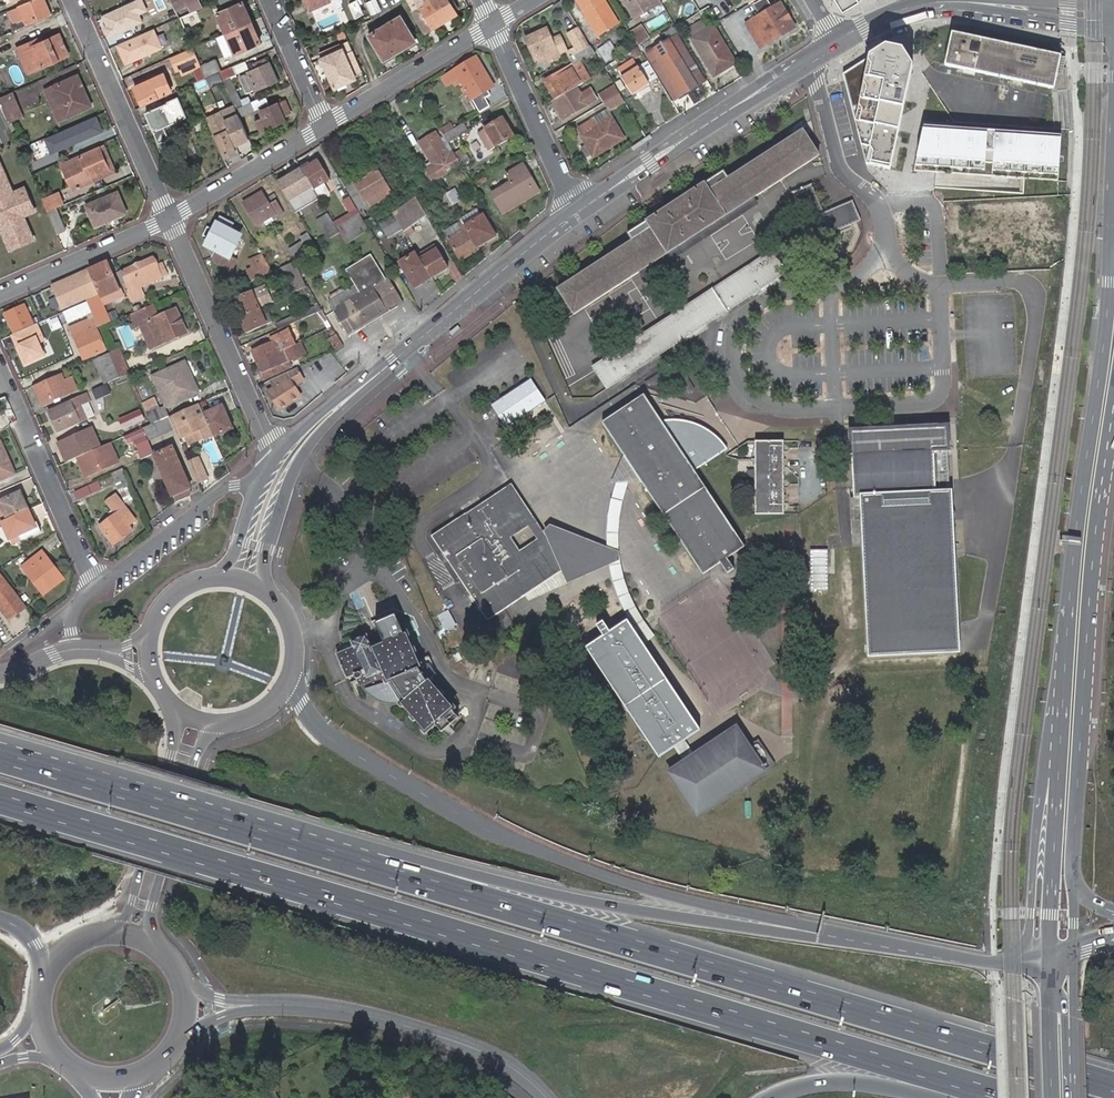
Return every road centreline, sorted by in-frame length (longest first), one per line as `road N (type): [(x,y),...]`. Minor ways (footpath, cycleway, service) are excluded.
road 1 (motorway): [(0,797),(1004,1097)]
road 2 (motorway): [(1113,1087),(200,810)]
road 3 (motorway): [(855,936),(778,932),(563,897),(200,810)]
road 4 (tertiary): [(855,936),(639,889),(491,832),(326,734),(301,704),(292,671)]
road 5 (residential): [(887,252),(940,292),(940,396),(837,409),(756,403),(736,370),(742,316),(776,295),(832,293)]
road 6 (primary): [(1074,877),(1113,431)]
road 7 (primary): [(1111,273),(1064,671)]
road 8 (tertiary): [(575,217),(317,422)]
road 9 (secondary): [(249,1006),(306,1006),(402,1025),(502,1061),(545,1097)]
road 10 (tertiary): [(1064,671),(1041,779),(1030,932),(1022,949),(995,963)]
road 11 (primary): [(1064,671),(1049,960)]
road 12 (tertiary): [(813,59),(575,217)]
road 13 (residential): [(170,218),(277,452)]
road 14 (tertiary): [(170,702),(172,754),(129,913),(98,933)]
road 15 (tertiary): [(157,946),(149,919),(195,761),(206,735),(227,723)]
road 16 (residential): [(73,0),(170,218)]
road 17 (residential): [(96,584),(0,372)]
road 18 (unclassified): [(277,452),(96,584)]
road 19 (motorway): [(766,1097),(811,1083),(852,1081),(983,1097)]
road 20 (residential): [(887,252),(876,199),(842,166),(813,59)]
road 21 (motorway): [(200,810),(0,751)]
road 22 (residential): [(494,26),(575,217)]
road 23 (residential): [(324,126),(494,26)]
road 24 (residential): [(0,295),(170,218)]
road 25 (tertiary): [(268,594),(260,573),(265,549),(317,422)]
road 26 (residential): [(170,218),(324,126)]
road 27 (tertiary): [(277,452),(251,500),(232,566),(212,578)]
road 28 (tertiary): [(973,3),(1028,20),(1113,28)]
road 29 (tertiary): [(995,963),(855,936)]
road 30 (tertiary): [(973,3),(917,8),(840,42)]
road 31 (tertiary): [(1113,5),(973,3)]
road 32 (residential): [(269,0),(324,126)]
road 33 (primary): [(1049,960),(1052,1097)]
road 34 (primary): [(1113,137),(1111,273)]

